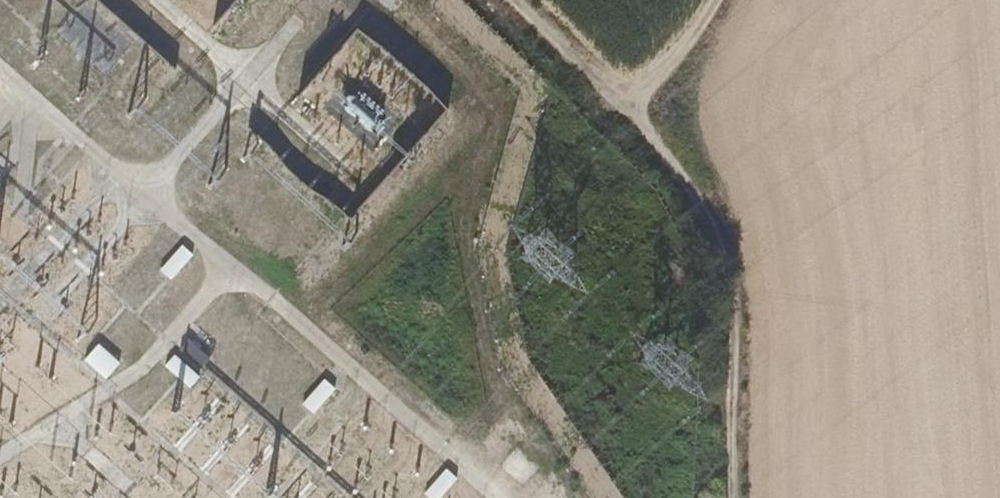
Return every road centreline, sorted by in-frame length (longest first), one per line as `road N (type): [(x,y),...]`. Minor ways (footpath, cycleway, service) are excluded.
road 1 (track): [(729,497),(726,290),(710,231),(689,186),(621,115)]
road 2 (track): [(621,115),(508,0)]
road 3 (track): [(718,0),(621,115)]

